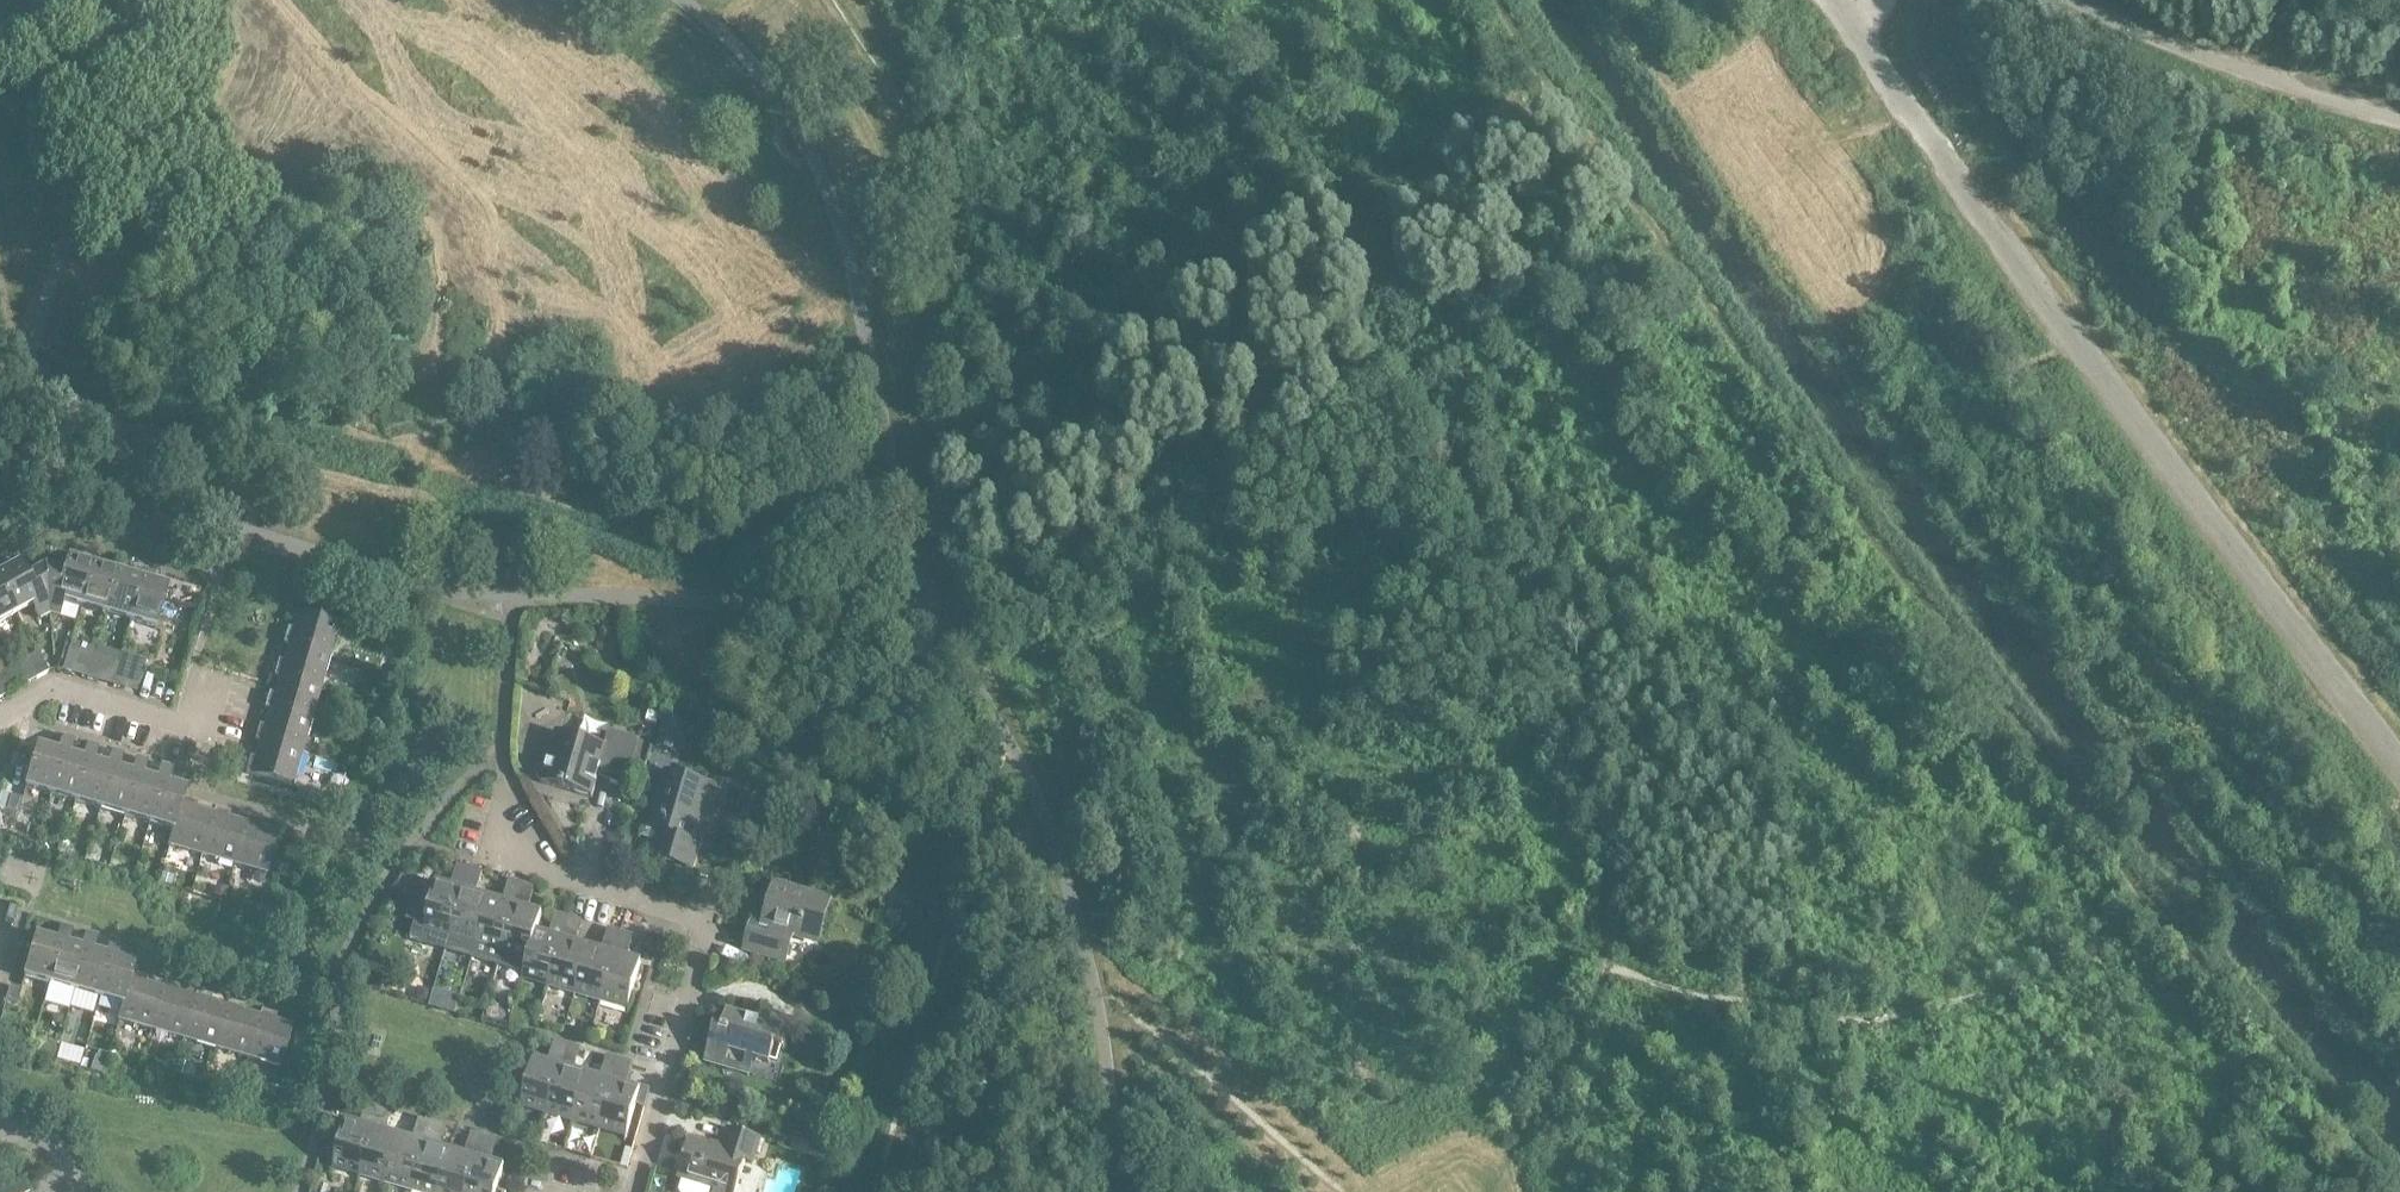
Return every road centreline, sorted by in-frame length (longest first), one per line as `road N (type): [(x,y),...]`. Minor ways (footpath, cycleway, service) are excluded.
road 1 (unclassified): [(2399,765),(2120,433),(1854,29)]
road 2 (residential): [(501,776),(563,876),(712,920),(633,1191)]
road 3 (unclassified): [(2399,117),(2287,85),(2090,0)]
road 4 (track): [(1095,992),(1172,1046),(1343,1191)]
road 5 (residential): [(0,720),(53,692),(181,724)]
road 6 (residential): [(302,1191),(341,1025)]

